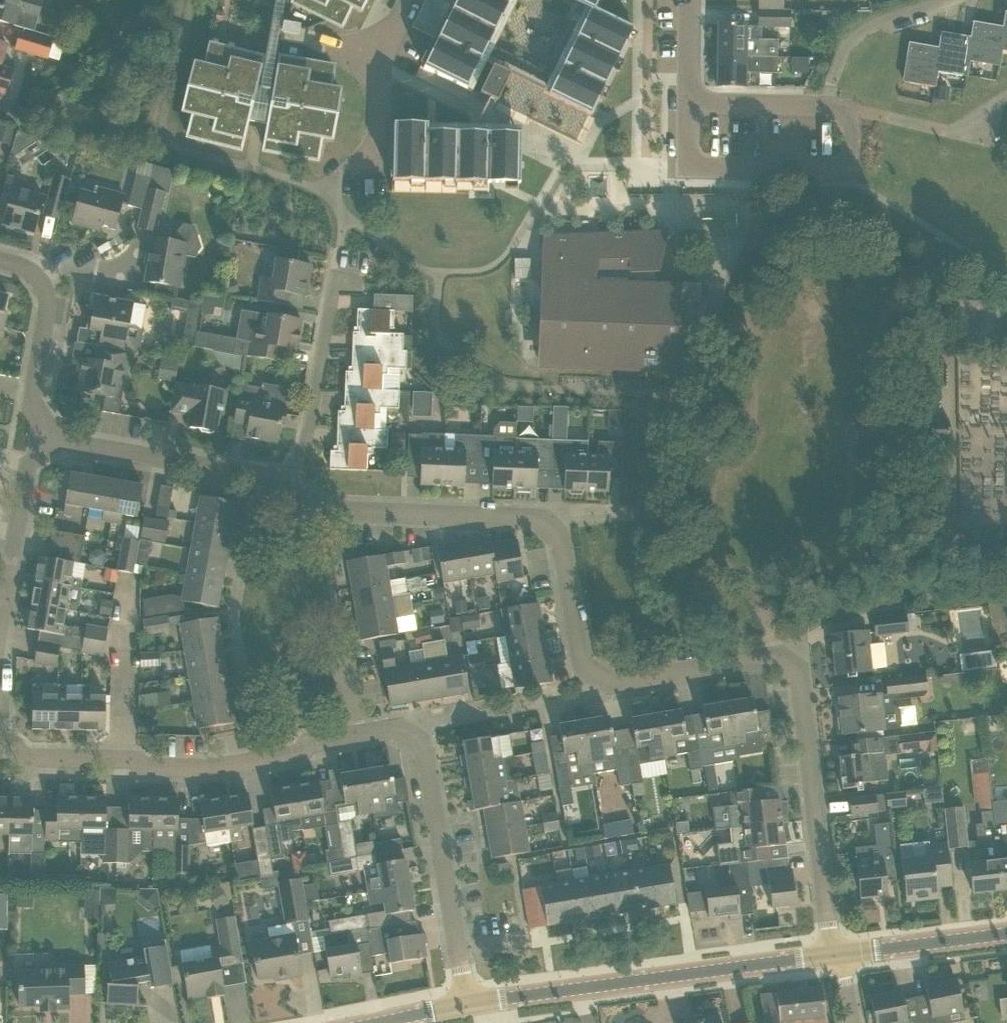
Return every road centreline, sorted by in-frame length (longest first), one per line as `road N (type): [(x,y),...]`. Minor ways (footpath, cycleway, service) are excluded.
road 1 (residential): [(835,953),(799,681),(789,658),(779,652),(608,677),(589,659),(552,519)]
road 2 (tertiary): [(835,953),(470,1004)]
road 3 (residential): [(358,738),(203,768),(23,757),(8,742)]
road 4 (residential): [(470,1004),(424,750),(406,734),(358,738)]
road 5 (residential): [(846,115),(852,157),(837,171),(687,170),(687,105)]
road 6 (residential): [(552,519),(326,510),(288,486)]
road 7 (residential): [(288,486),(47,440)]
road 8 (residential): [(288,486),(306,442),(335,262)]
road 9 (residential): [(47,440),(31,400),(49,302),(35,275),(0,265)]
road 10 (residential): [(378,66),(560,156)]
road 11 (residential): [(0,621),(28,464),(47,440)]
road 12 (residential): [(954,0),(872,26),(847,57),(825,107)]
road 13 (tertiary): [(1006,933),(835,953)]
road 14 (residential): [(846,115),(951,132),(1006,96)]
road 15 (residential): [(687,105),(825,107)]

